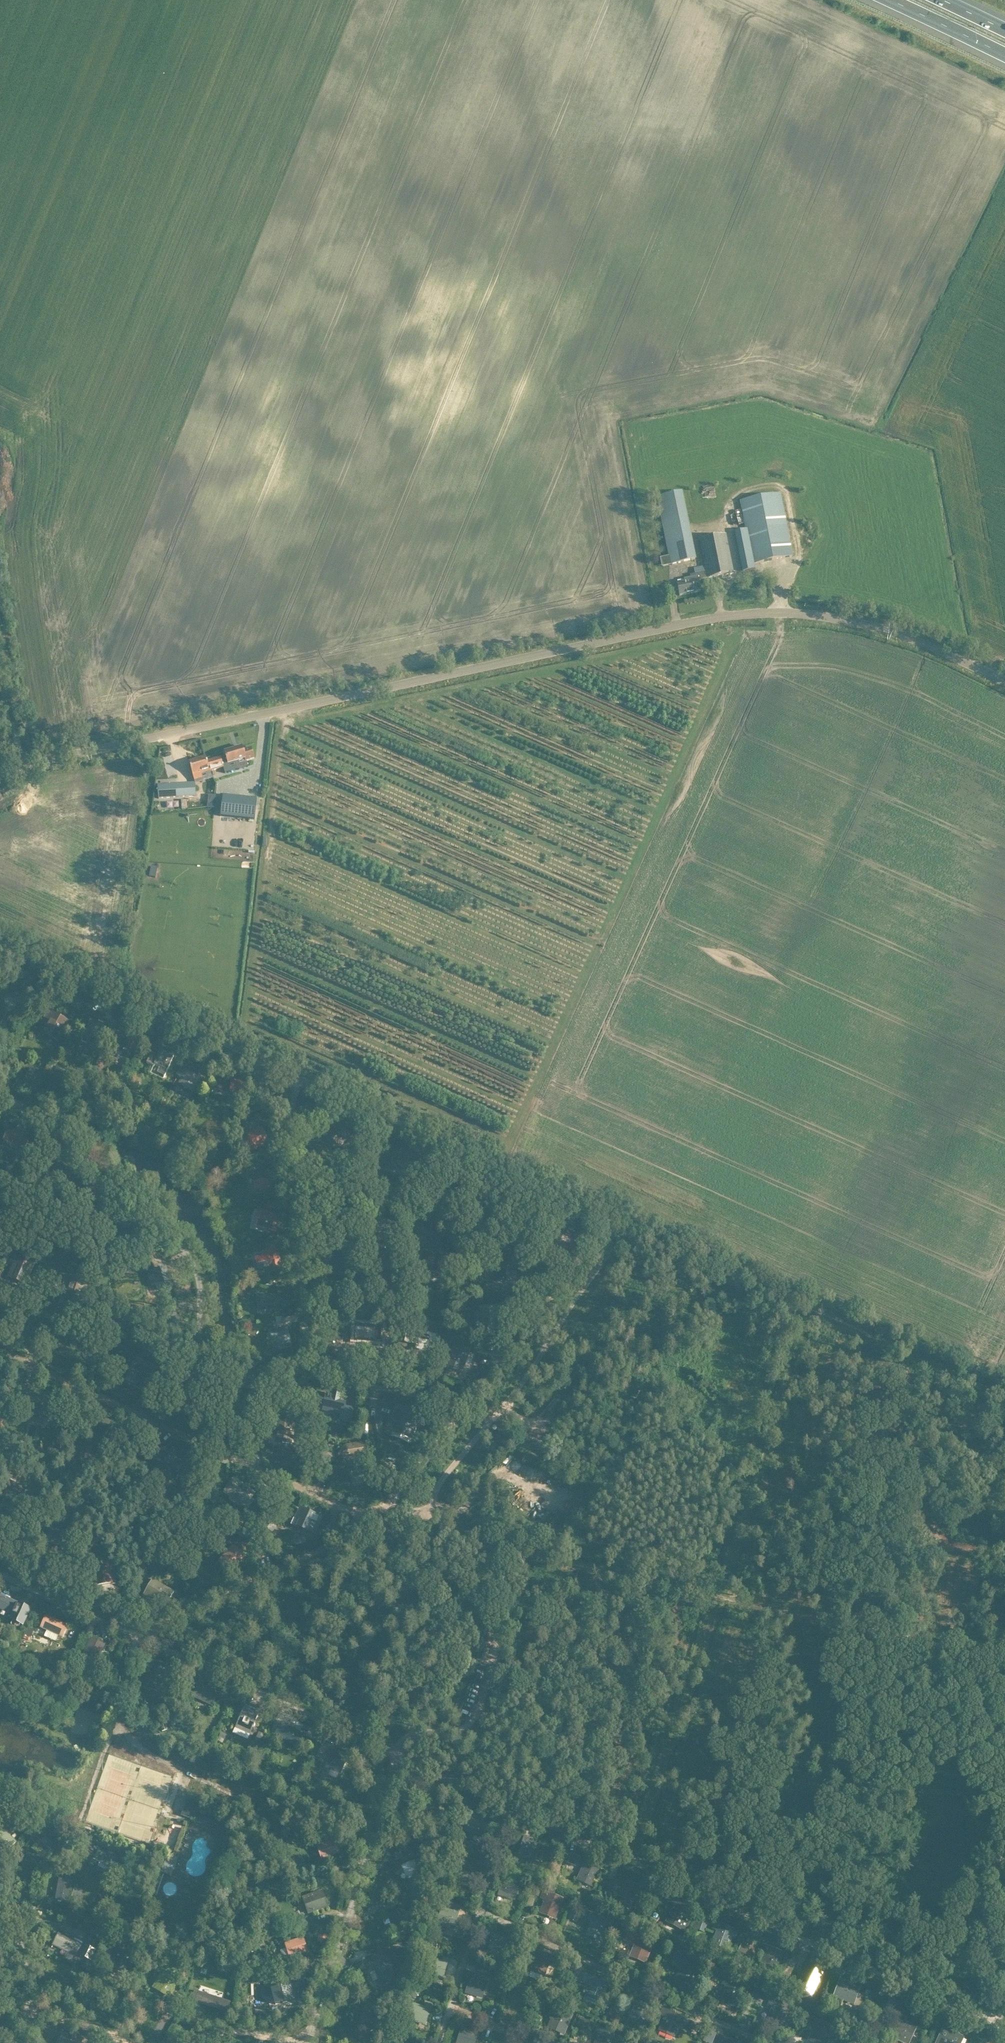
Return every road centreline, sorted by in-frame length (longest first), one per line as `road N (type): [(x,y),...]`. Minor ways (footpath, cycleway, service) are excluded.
road 1 (unclassified): [(0,772),(745,617),(821,620),(907,640),(1004,680)]
road 2 (residential): [(0,1097),(115,1170),(147,1201),(184,1255),(206,1346),(223,1357),(304,1369)]
road 3 (residential): [(895,1983),(503,1806)]
road 4 (residential): [(0,1354),(360,1518)]
road 5 (residential): [(618,1221),(290,1072)]
road 6 (residential): [(397,1757),(412,1734),(460,1731),(478,1717),(504,1630),(454,1568),(428,1512)]
road 7 (residential): [(474,1909),(766,2042)]
road 8 (residential): [(290,1072),(0,940)]
road 9 (residential): [(307,2042),(397,1757)]
road 10 (residential): [(133,1640),(397,1757)]
road 11 (residential): [(360,1518),(133,1640)]
road 12 (residential): [(618,1221),(468,1400)]
road 13 (residential): [(501,1412),(623,1252),(618,1221)]
road 14 (residential): [(304,1369),(468,1400)]
road 15 (residential): [(118,1728),(80,1827),(133,1845)]
road 16 (residential): [(468,1400),(360,1518)]
road 17 (residential): [(0,1580),(133,1640)]
road 18 (residential): [(991,2042),(1003,2014),(978,2017),(895,1983)]
road 19 (residential): [(118,1728),(147,1751),(241,1797)]
road 20 (residential): [(304,1369),(292,1236)]
road 21 (residential): [(182,2042),(233,2030),(307,2042)]
road 22 (motorway): [(890,0),(1004,54)]
road 23 (residential): [(428,1512),(501,1412)]

